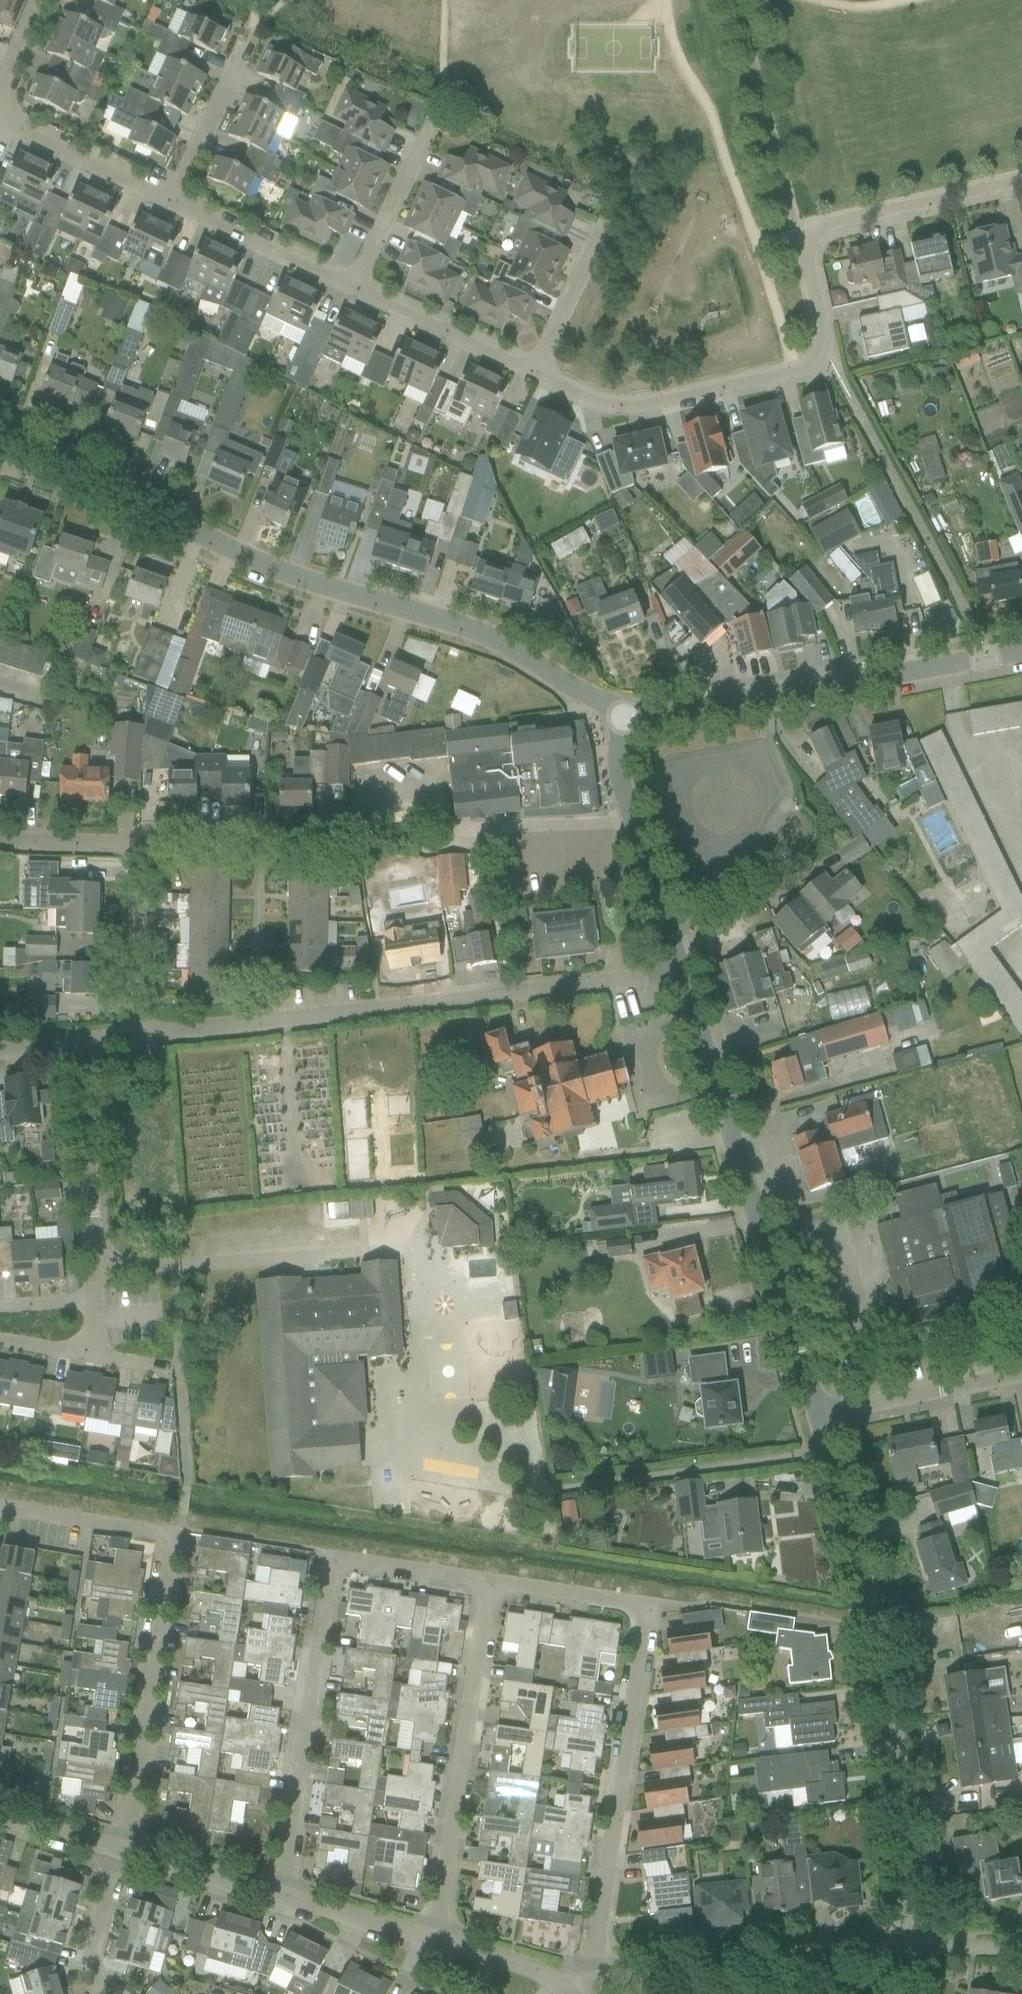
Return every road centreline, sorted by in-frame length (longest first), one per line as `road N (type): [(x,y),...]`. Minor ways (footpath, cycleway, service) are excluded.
road 1 (unclassified): [(616,712),(465,627),(261,564),(0,437)]
road 2 (residential): [(1021,189),(797,246),(825,357),(642,402),(569,389),(536,371)]
road 3 (unclassified): [(899,1967),(904,1909),(889,1696),(816,1411)]
road 4 (residential): [(133,1045),(680,985)]
road 5 (residential): [(589,1975),(649,1607),(489,1581)]
road 6 (residential): [(119,1851),(176,1533),(0,1510)]
road 7 (unclassified): [(816,1411),(680,985)]
road 8 (unclassified): [(616,712),(660,715),(1021,650)]
road 9 (residential): [(436,1941),(489,1581)]
road 10 (residential): [(275,1896),(334,1559)]
road 11 (unclassified): [(680,985),(633,843),(616,712)]
road 12 (residential): [(858,1966),(754,1963),(589,1975)]
road 13 (residential): [(94,1299),(80,1050)]
road 14 (residential): [(357,844),(129,840)]
road 15 (residential): [(816,1411),(1021,1377)]
road 16 (residential): [(133,1045),(129,840)]
road 17 (residential): [(179,195),(0,107)]
road 18 (residential): [(358,283),(179,195)]
road 19 (residential): [(536,371),(358,283)]
road 20 (residential): [(358,283),(429,127)]
road 21 (residential): [(436,1941),(275,1896)]
road 22 (residential): [(179,195),(245,43)]
road 23 (residential): [(536,371),(608,224)]
road 24 (residential): [(275,1896),(119,1851)]
road 25 (residential): [(489,1581),(334,1559)]
road 26 (residential): [(105,1993),(92,1944),(119,1851)]
road 27 (residential): [(560,1978),(436,1941)]
road 28 (residential): [(129,840),(0,832)]
road 29 (residential): [(119,1851),(0,1818)]
road 30 (residential): [(899,1967),(1021,1964)]

